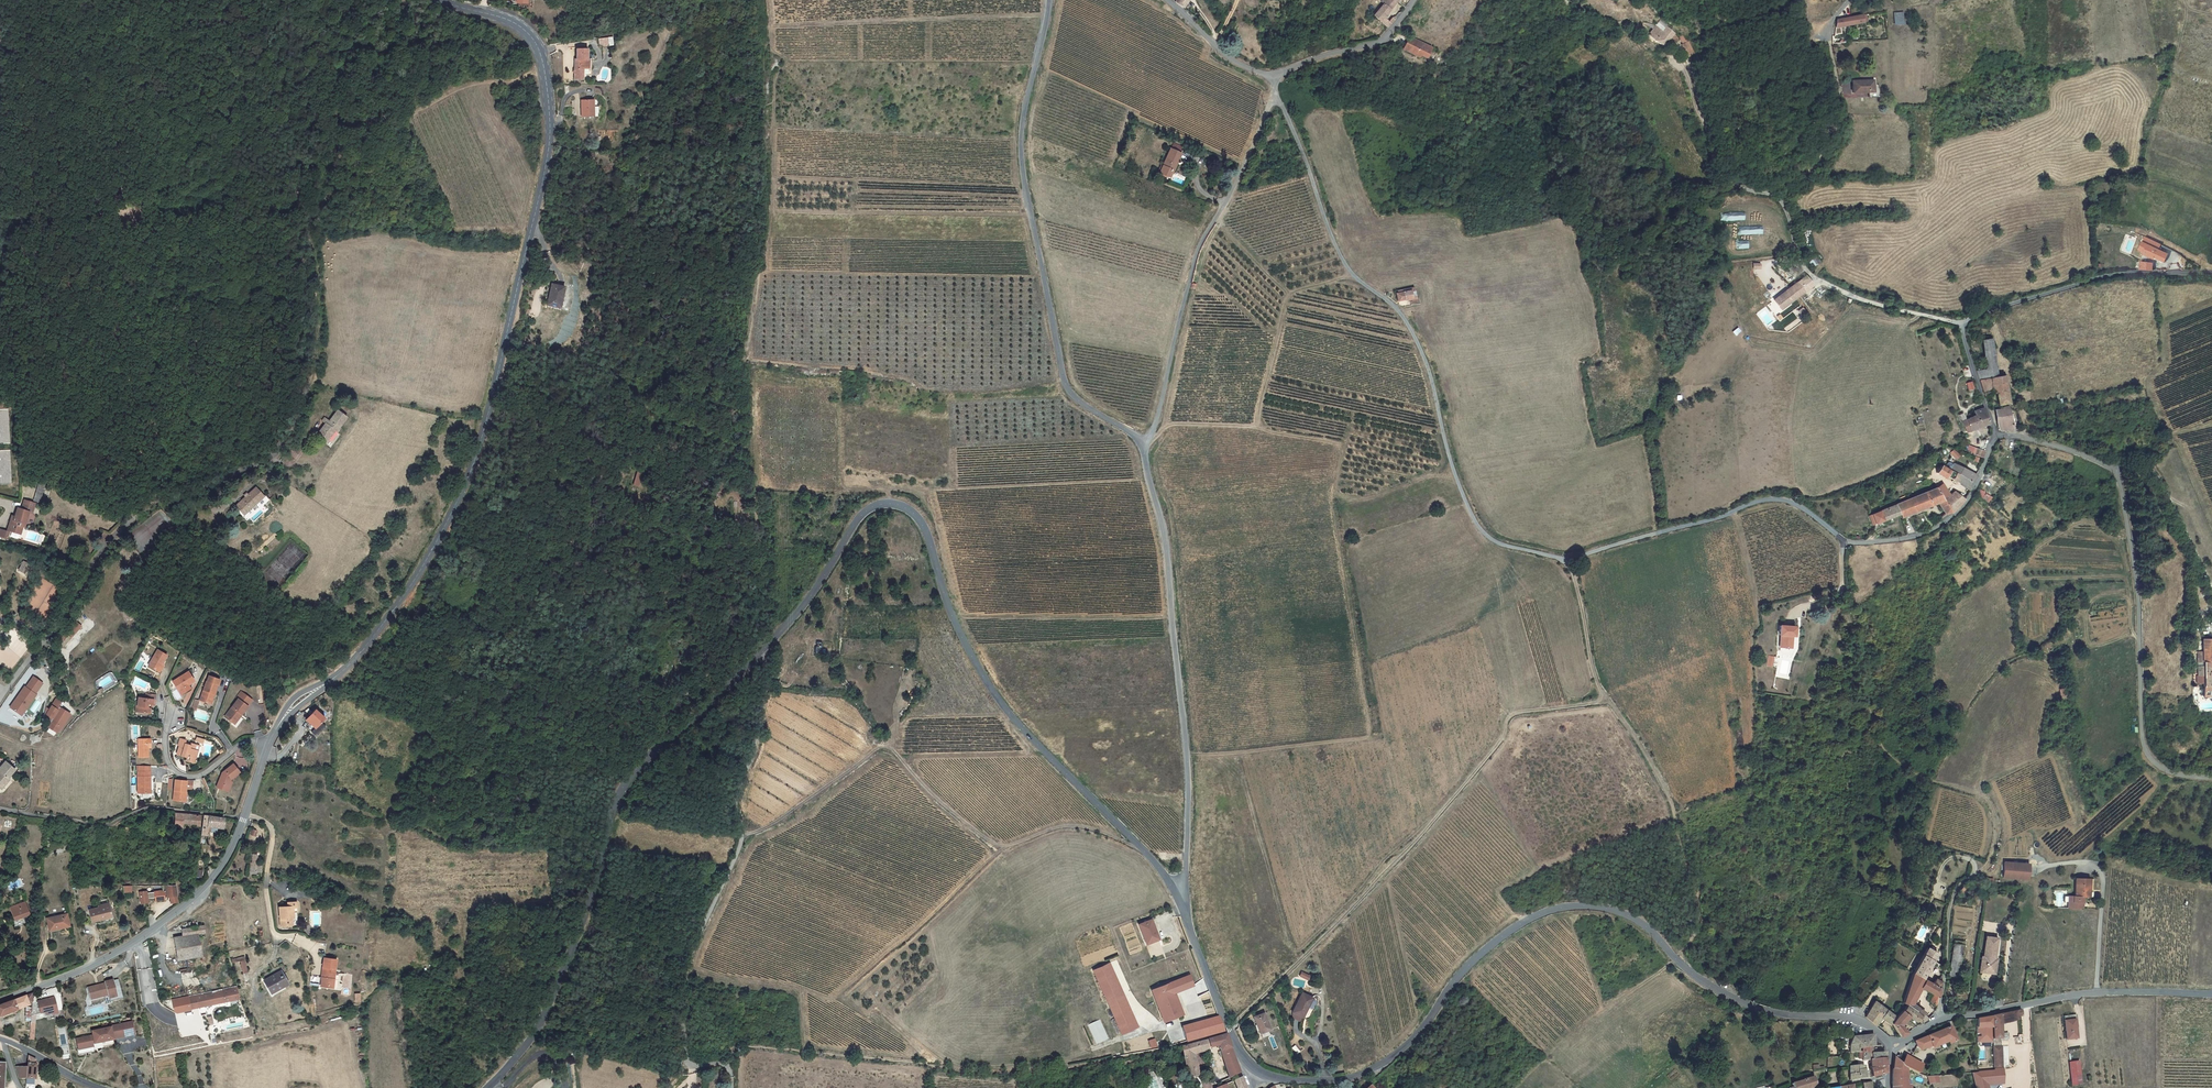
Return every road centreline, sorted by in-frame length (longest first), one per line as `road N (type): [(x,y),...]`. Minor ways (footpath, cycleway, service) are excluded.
road 1 (unclassified): [(1994,435),(1961,505),(1914,536),(1844,541),(1780,499),(1574,559),(1496,541),(1467,503),(1417,341),(1402,315),(1344,264),(1277,95)]
road 2 (tertiary): [(267,743),(297,703),(357,657),(419,572),(476,457),(488,414),(546,167),(548,96),(535,41),(515,23),(442,0)]
road 3 (tertiary): [(1895,1046),(1854,1018),(1778,1014),(1727,995),(1633,918),(1572,906),(1519,925),(1483,950),(1407,1045),(1365,1073),(1313,1081),(1257,1071)]
road 4 (tertiary): [(1181,906),(1140,847),(1037,744),(983,676),(914,513),(888,503),(865,510),(765,648)]
road 5 (unclassified): [(0,697),(108,542),(156,505),(274,450),(307,381),(313,322),(293,173)]
road 6 (tertiary): [(765,648),(635,770),(550,1002),(519,1053),(486,1087)]
road 7 (track): [(1604,695),(1512,715),(1418,840),(1232,1032)]
road 8 (tertiary): [(1049,0),(1021,152),(1061,365),(1071,392),(1141,445)]
road 9 (unclassified): [(1994,435),(2049,444),(2120,478),(2140,606),(2144,743),(2163,768),(2211,778)]
road 10 (unclassified): [(765,648),(754,750),(737,798),(742,835),(681,996),(689,1066),(717,1065),(729,1074)]
road 11 (track): [(1140,847),(1070,825),(1002,846),(932,795),(897,754),(878,748),(768,827),(742,835)]
road 12 (tertiary): [(1141,445),(1167,557),(1185,740),(1181,906)]
road 13 (tertiary): [(0,1001),(127,946),(196,894),(226,857),(267,743)]
road 14 (unclassified): [(1277,95),(1195,259),(1160,413),(1141,445)]
road 15 (unclassified): [(2211,273),(2106,276),(1962,324),(1994,435)]
road 16 (tertiary): [(2211,993),(2066,996),(1938,1021),(1895,1046)]
road 17 (track): [(1676,959),(1698,913),(1674,810),(1604,695)]
road 18 (track): [(770,26),(1048,15)]
road 19 (track): [(837,996),(1002,846)]
road 20 (tertiary): [(1257,1071),(1216,1002),(1181,906)]
road 21 (track): [(274,0),(293,173)]
road 22 (residential): [(267,743),(242,745),(198,777),(178,774),(165,745),(177,711)]
road 23 (unclassified): [(1413,0),(1382,39),(1274,79)]
road 24 (track): [(1938,1021),(1949,905),(1958,884),(1976,873)]
road 25 (track): [(1604,695),(1564,559)]
road 26 (residential): [(1274,79),(1226,56),(1166,0)]

